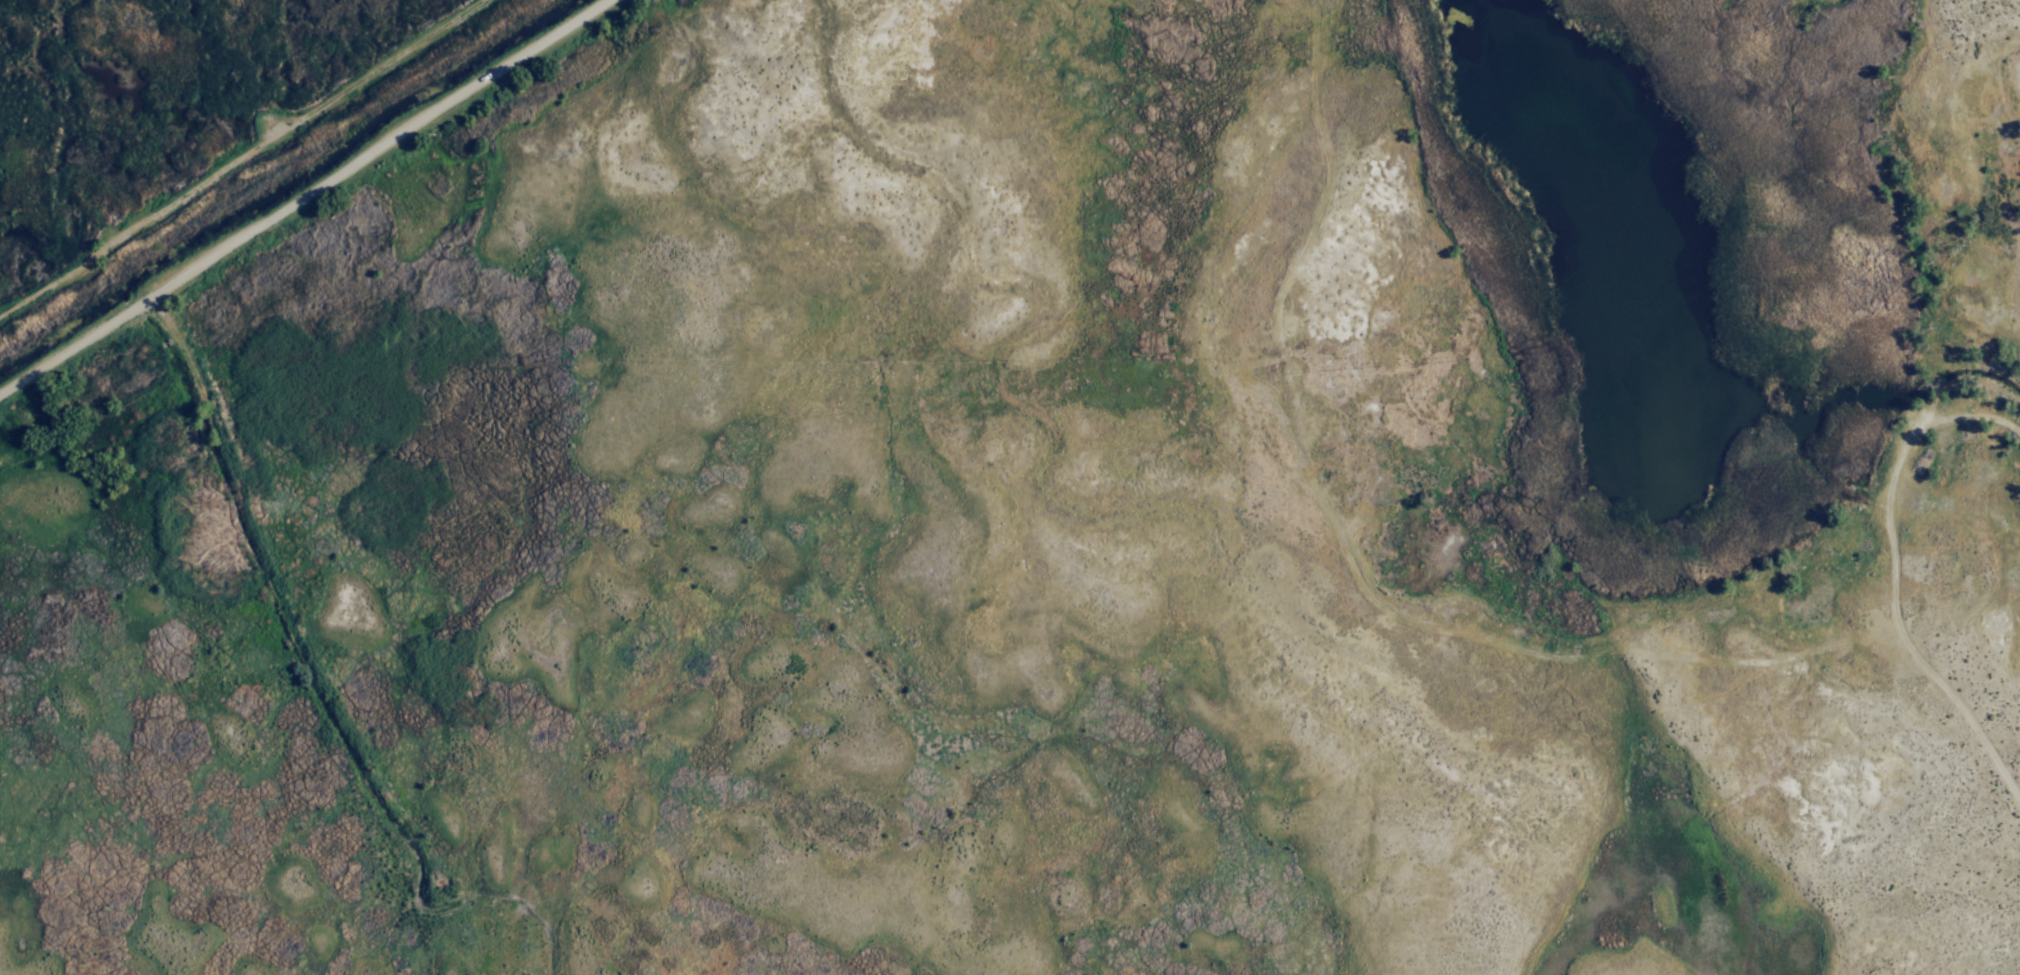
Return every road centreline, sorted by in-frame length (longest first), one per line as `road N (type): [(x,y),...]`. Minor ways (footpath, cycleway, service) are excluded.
road 1 (track): [(0,395),(611,0)]
road 2 (track): [(2019,422),(1980,413),(1930,421),(1906,450),(1896,594),(1899,618),(1930,672),(2019,796)]

